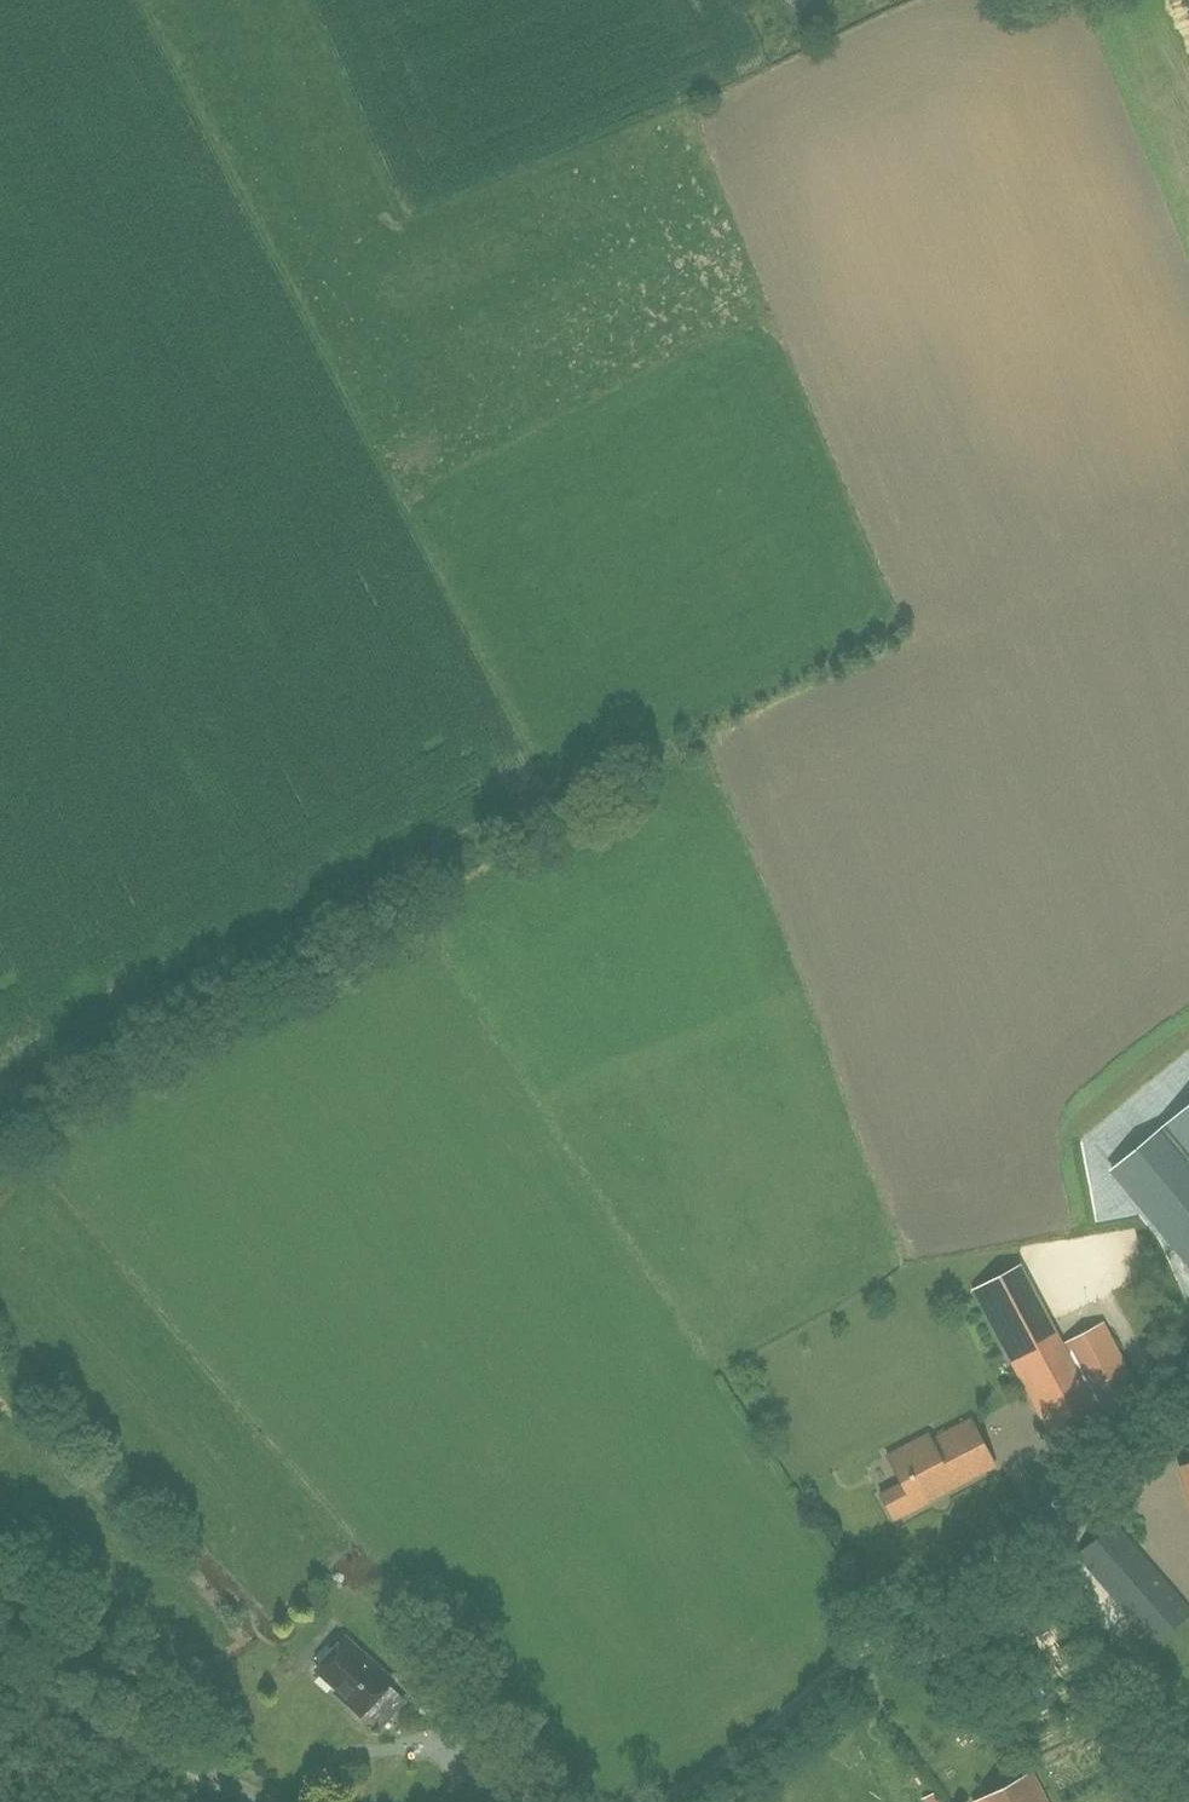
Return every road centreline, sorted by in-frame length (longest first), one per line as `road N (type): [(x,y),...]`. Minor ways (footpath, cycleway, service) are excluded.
road 1 (unclassified): [(257,1801),(0,1673)]

